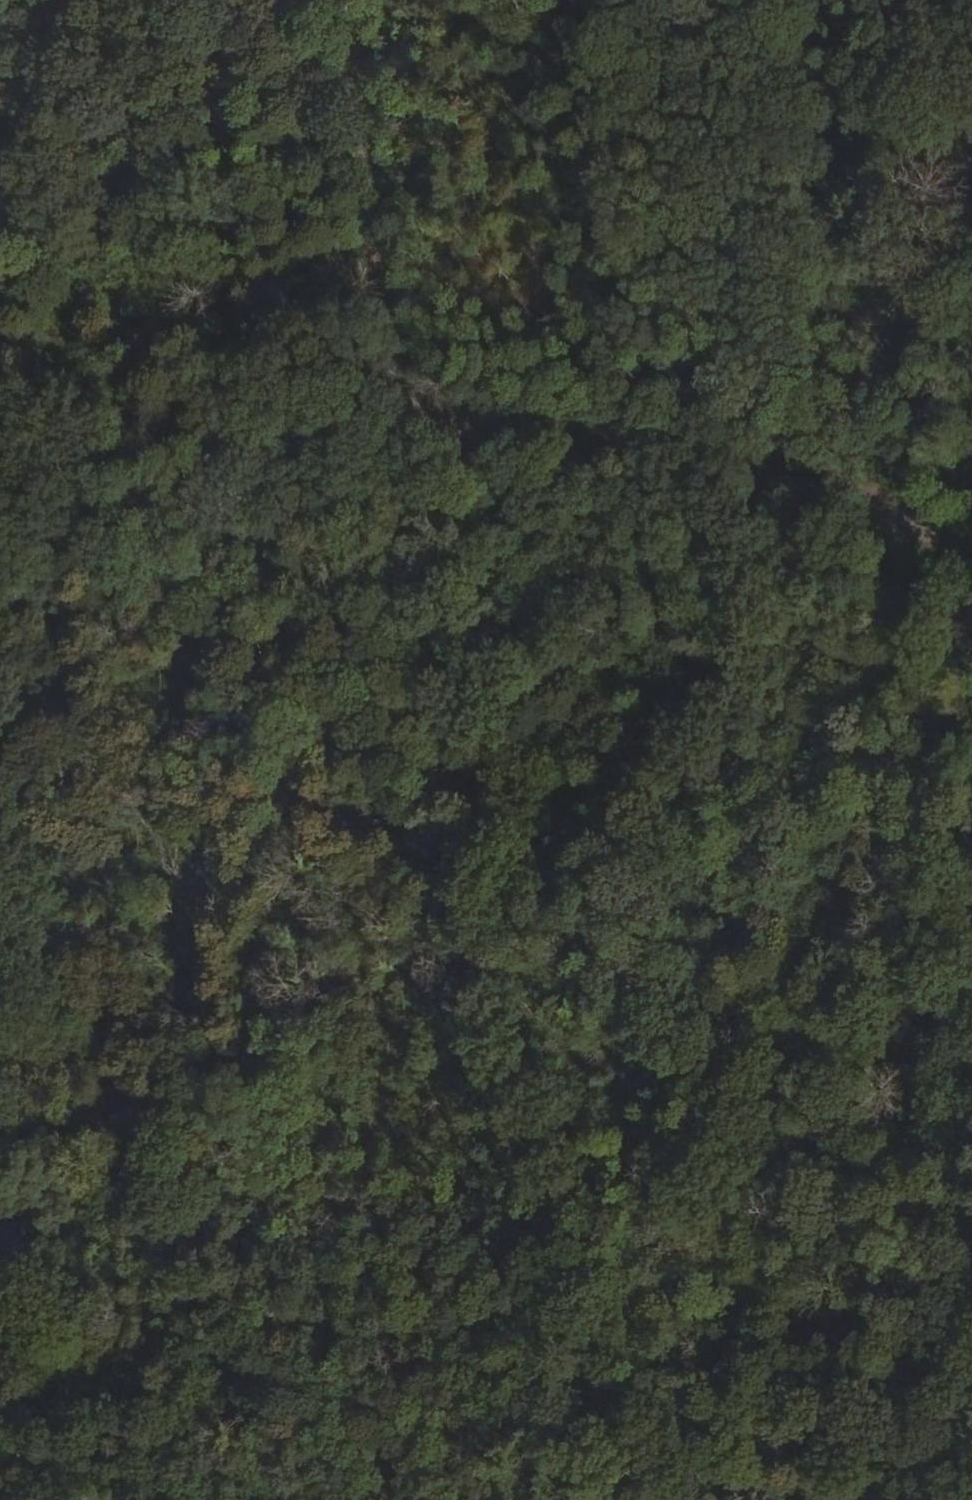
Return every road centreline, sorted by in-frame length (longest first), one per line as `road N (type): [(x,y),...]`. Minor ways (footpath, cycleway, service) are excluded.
road 1 (track): [(0,248),(90,0)]

